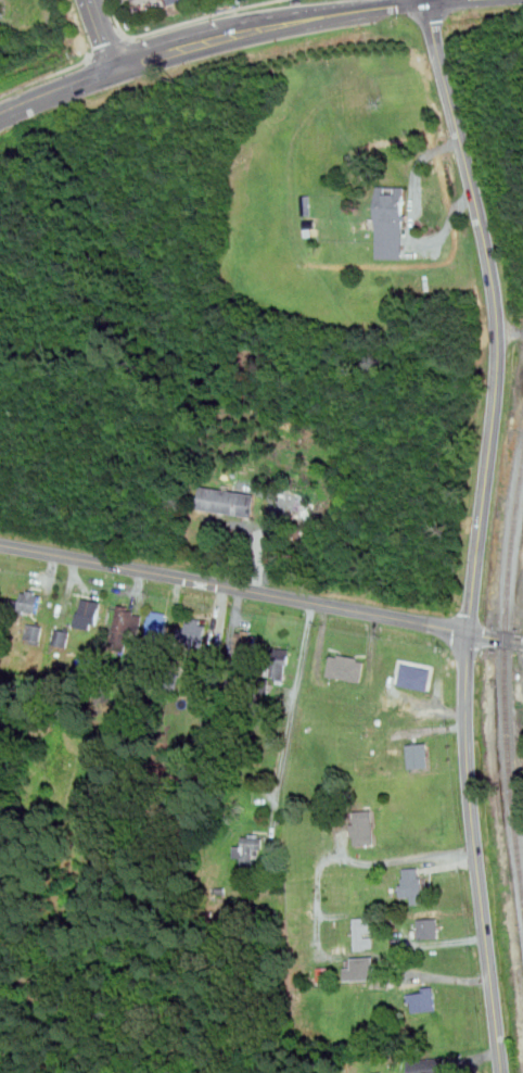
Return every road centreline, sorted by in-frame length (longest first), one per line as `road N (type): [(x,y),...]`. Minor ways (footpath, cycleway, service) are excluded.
road 1 (residential): [(502,1072),(467,722),(495,425),(497,304),(430,2)]
road 2 (tertiary): [(0,544),(522,642)]
road 3 (tertiary): [(430,2),(259,28),(119,70)]
road 4 (tertiary): [(0,119),(119,70)]

